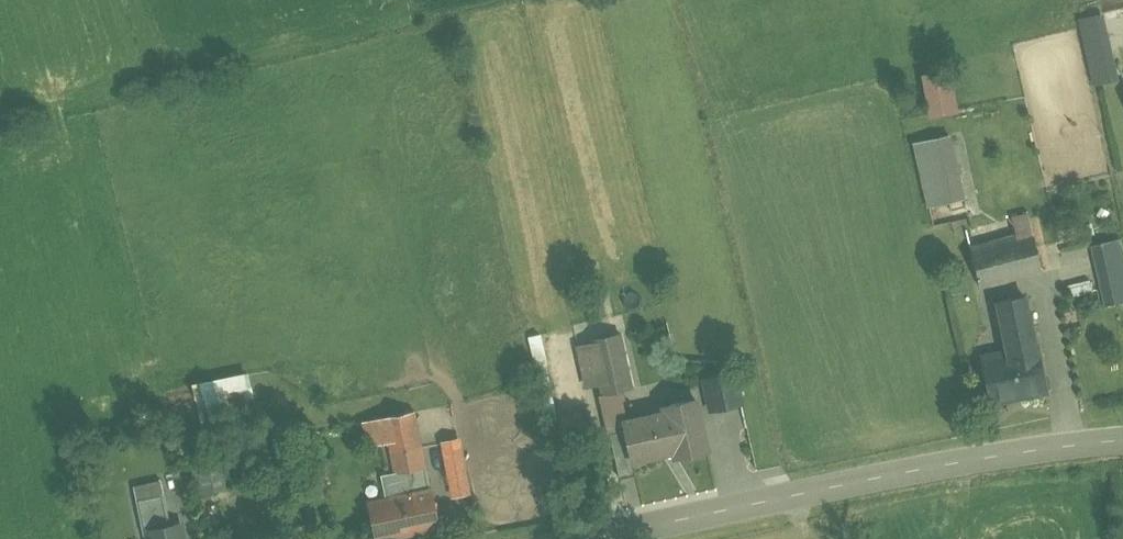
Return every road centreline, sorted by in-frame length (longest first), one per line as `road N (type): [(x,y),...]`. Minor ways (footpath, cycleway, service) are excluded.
road 1 (tertiary): [(1122,436),(979,456),(595,538)]

